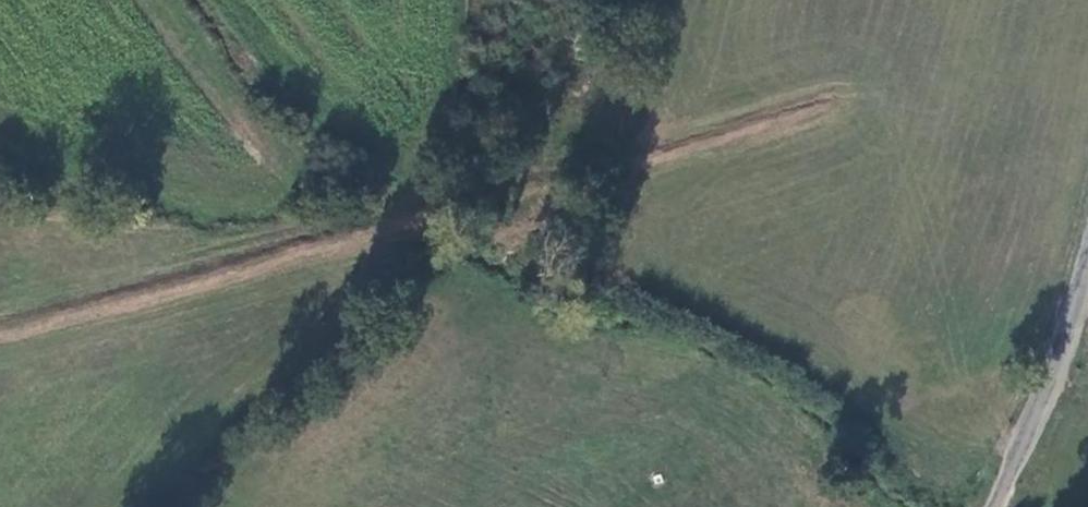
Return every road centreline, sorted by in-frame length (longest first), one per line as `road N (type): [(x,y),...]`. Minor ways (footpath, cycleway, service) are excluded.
road 1 (unclassified): [(995,506),(1054,372),(1087,261)]

